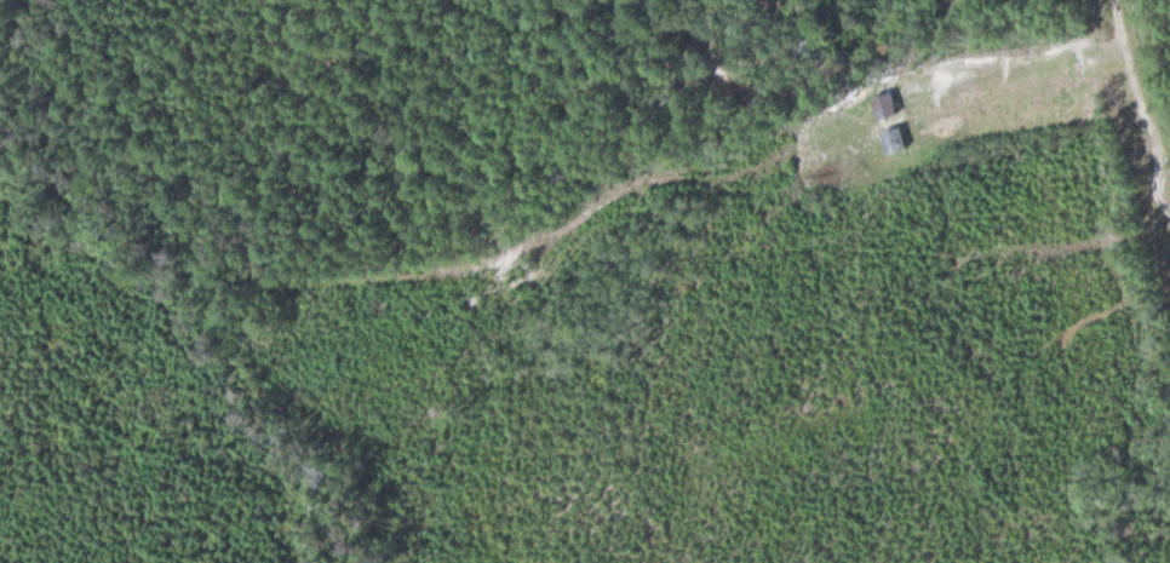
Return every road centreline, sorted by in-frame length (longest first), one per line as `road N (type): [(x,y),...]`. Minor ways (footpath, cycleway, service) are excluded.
road 1 (residential): [(1169,221),(1107,0)]

